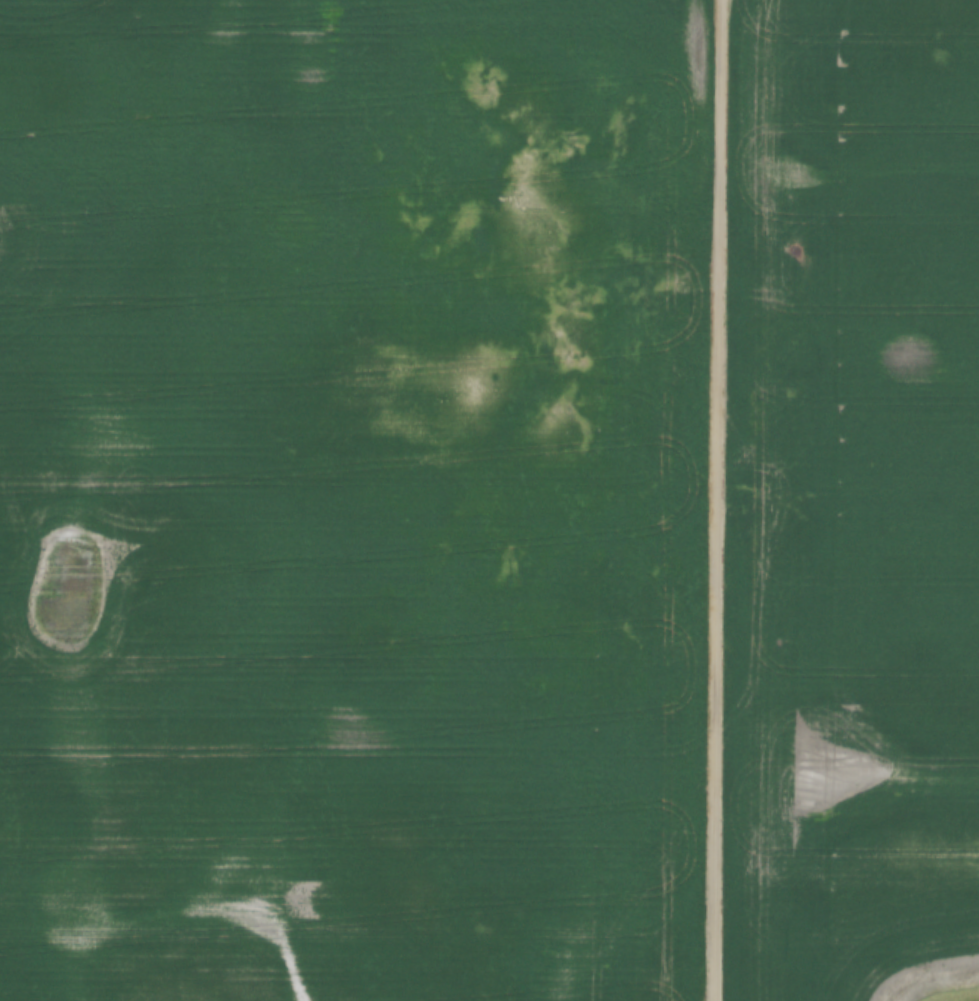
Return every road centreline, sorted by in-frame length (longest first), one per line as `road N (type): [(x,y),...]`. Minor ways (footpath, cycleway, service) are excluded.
road 1 (track): [(717,0),(713,1000)]

